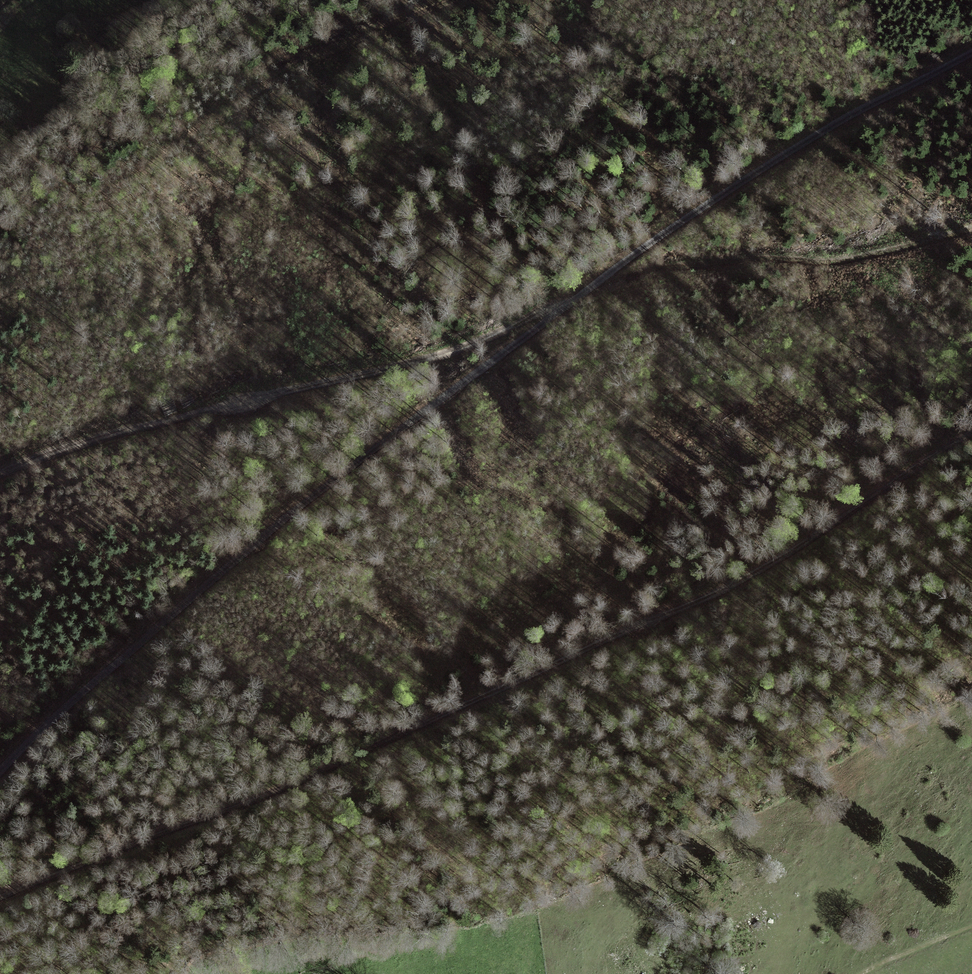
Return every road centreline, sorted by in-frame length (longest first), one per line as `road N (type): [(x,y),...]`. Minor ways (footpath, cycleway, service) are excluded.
road 1 (unclassified): [(971,54),(820,132),(464,381),(273,526),(0,778)]
road 2 (track): [(971,433),(766,566),(348,760),(0,894)]
road 3 (track): [(0,474),(77,445),(449,350),(575,304)]
road 4 (track): [(595,289),(751,262),(838,263),(971,231)]
road 5 (track): [(862,973),(888,955),(971,926)]

